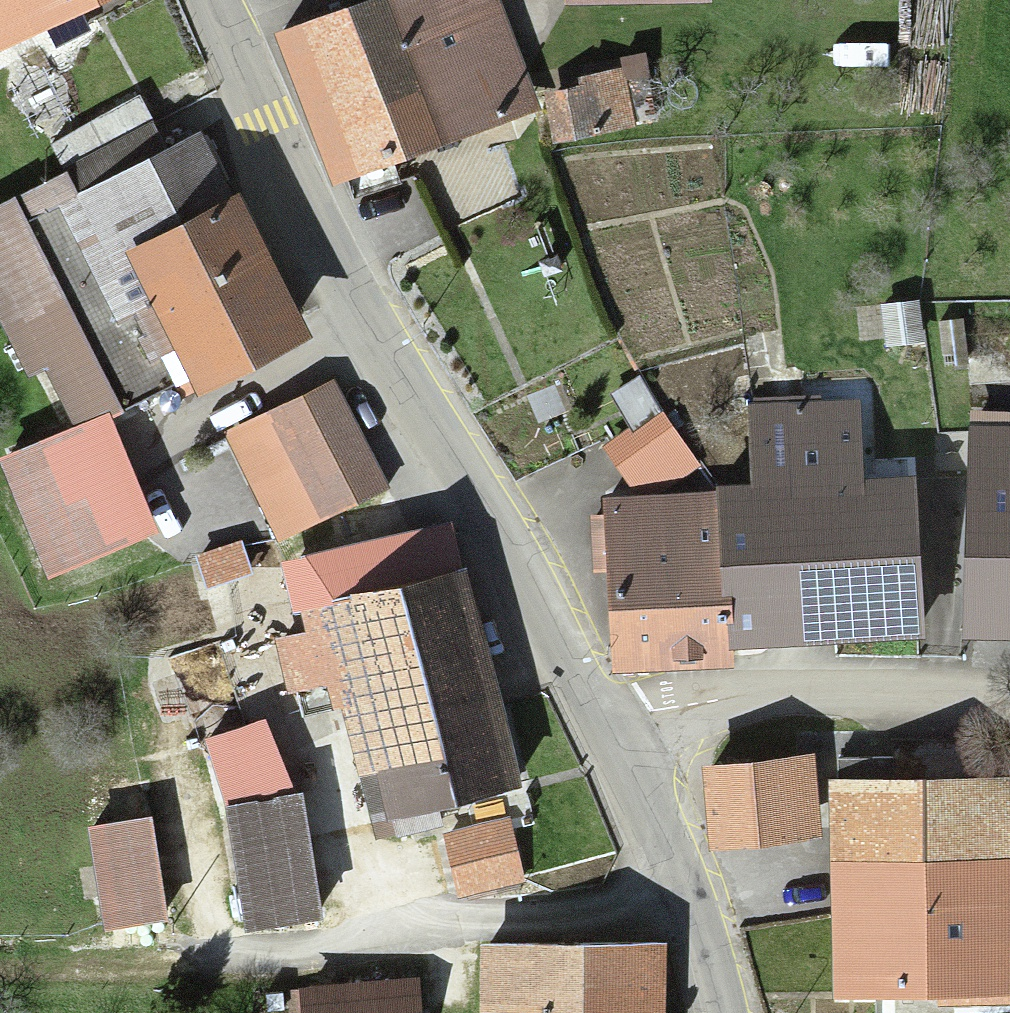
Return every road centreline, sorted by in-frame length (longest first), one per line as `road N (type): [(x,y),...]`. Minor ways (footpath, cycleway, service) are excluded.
road 1 (secondary): [(207,0),(406,407),(612,745)]
road 2 (residential): [(675,884),(174,972)]
road 3 (unclassified): [(1009,700),(712,711),(612,745)]
road 4 (track): [(174,972),(0,976)]
road 5 (secondary): [(612,745),(675,884)]
road 6 (secondary): [(675,884),(714,1012)]

